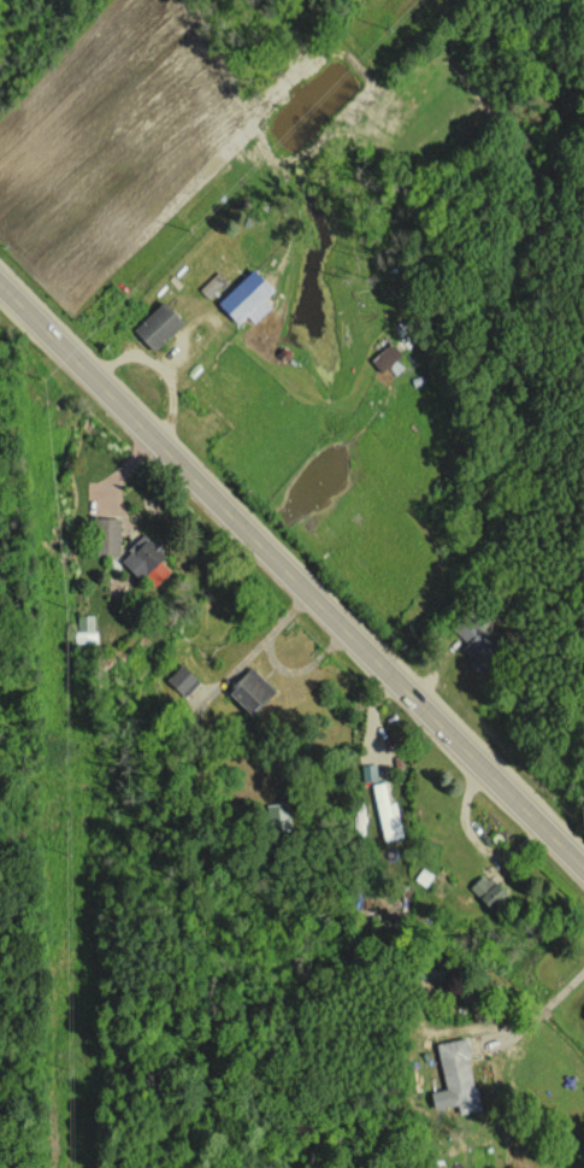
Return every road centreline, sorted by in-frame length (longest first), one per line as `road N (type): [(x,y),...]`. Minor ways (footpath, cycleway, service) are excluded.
road 1 (secondary): [(583,859),(0,272)]

